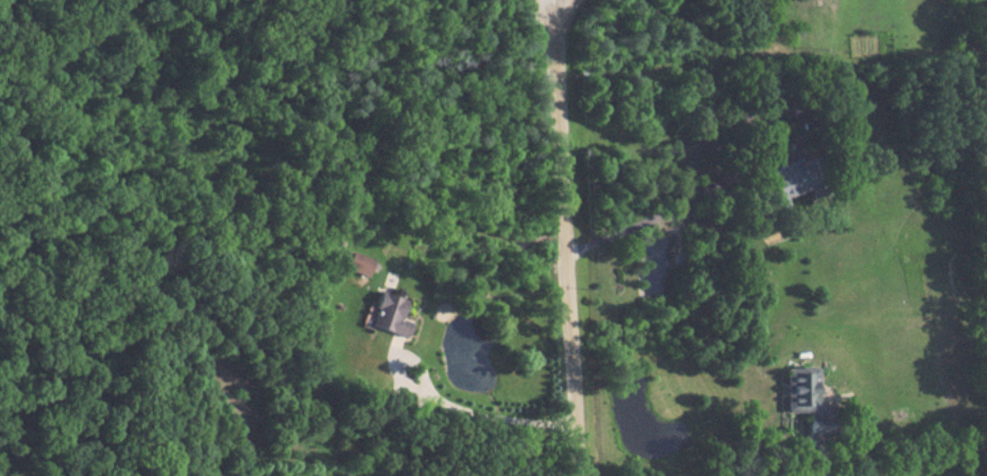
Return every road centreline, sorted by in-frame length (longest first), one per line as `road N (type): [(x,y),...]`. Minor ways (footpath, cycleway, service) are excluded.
road 1 (residential): [(576,475),(554,0)]

